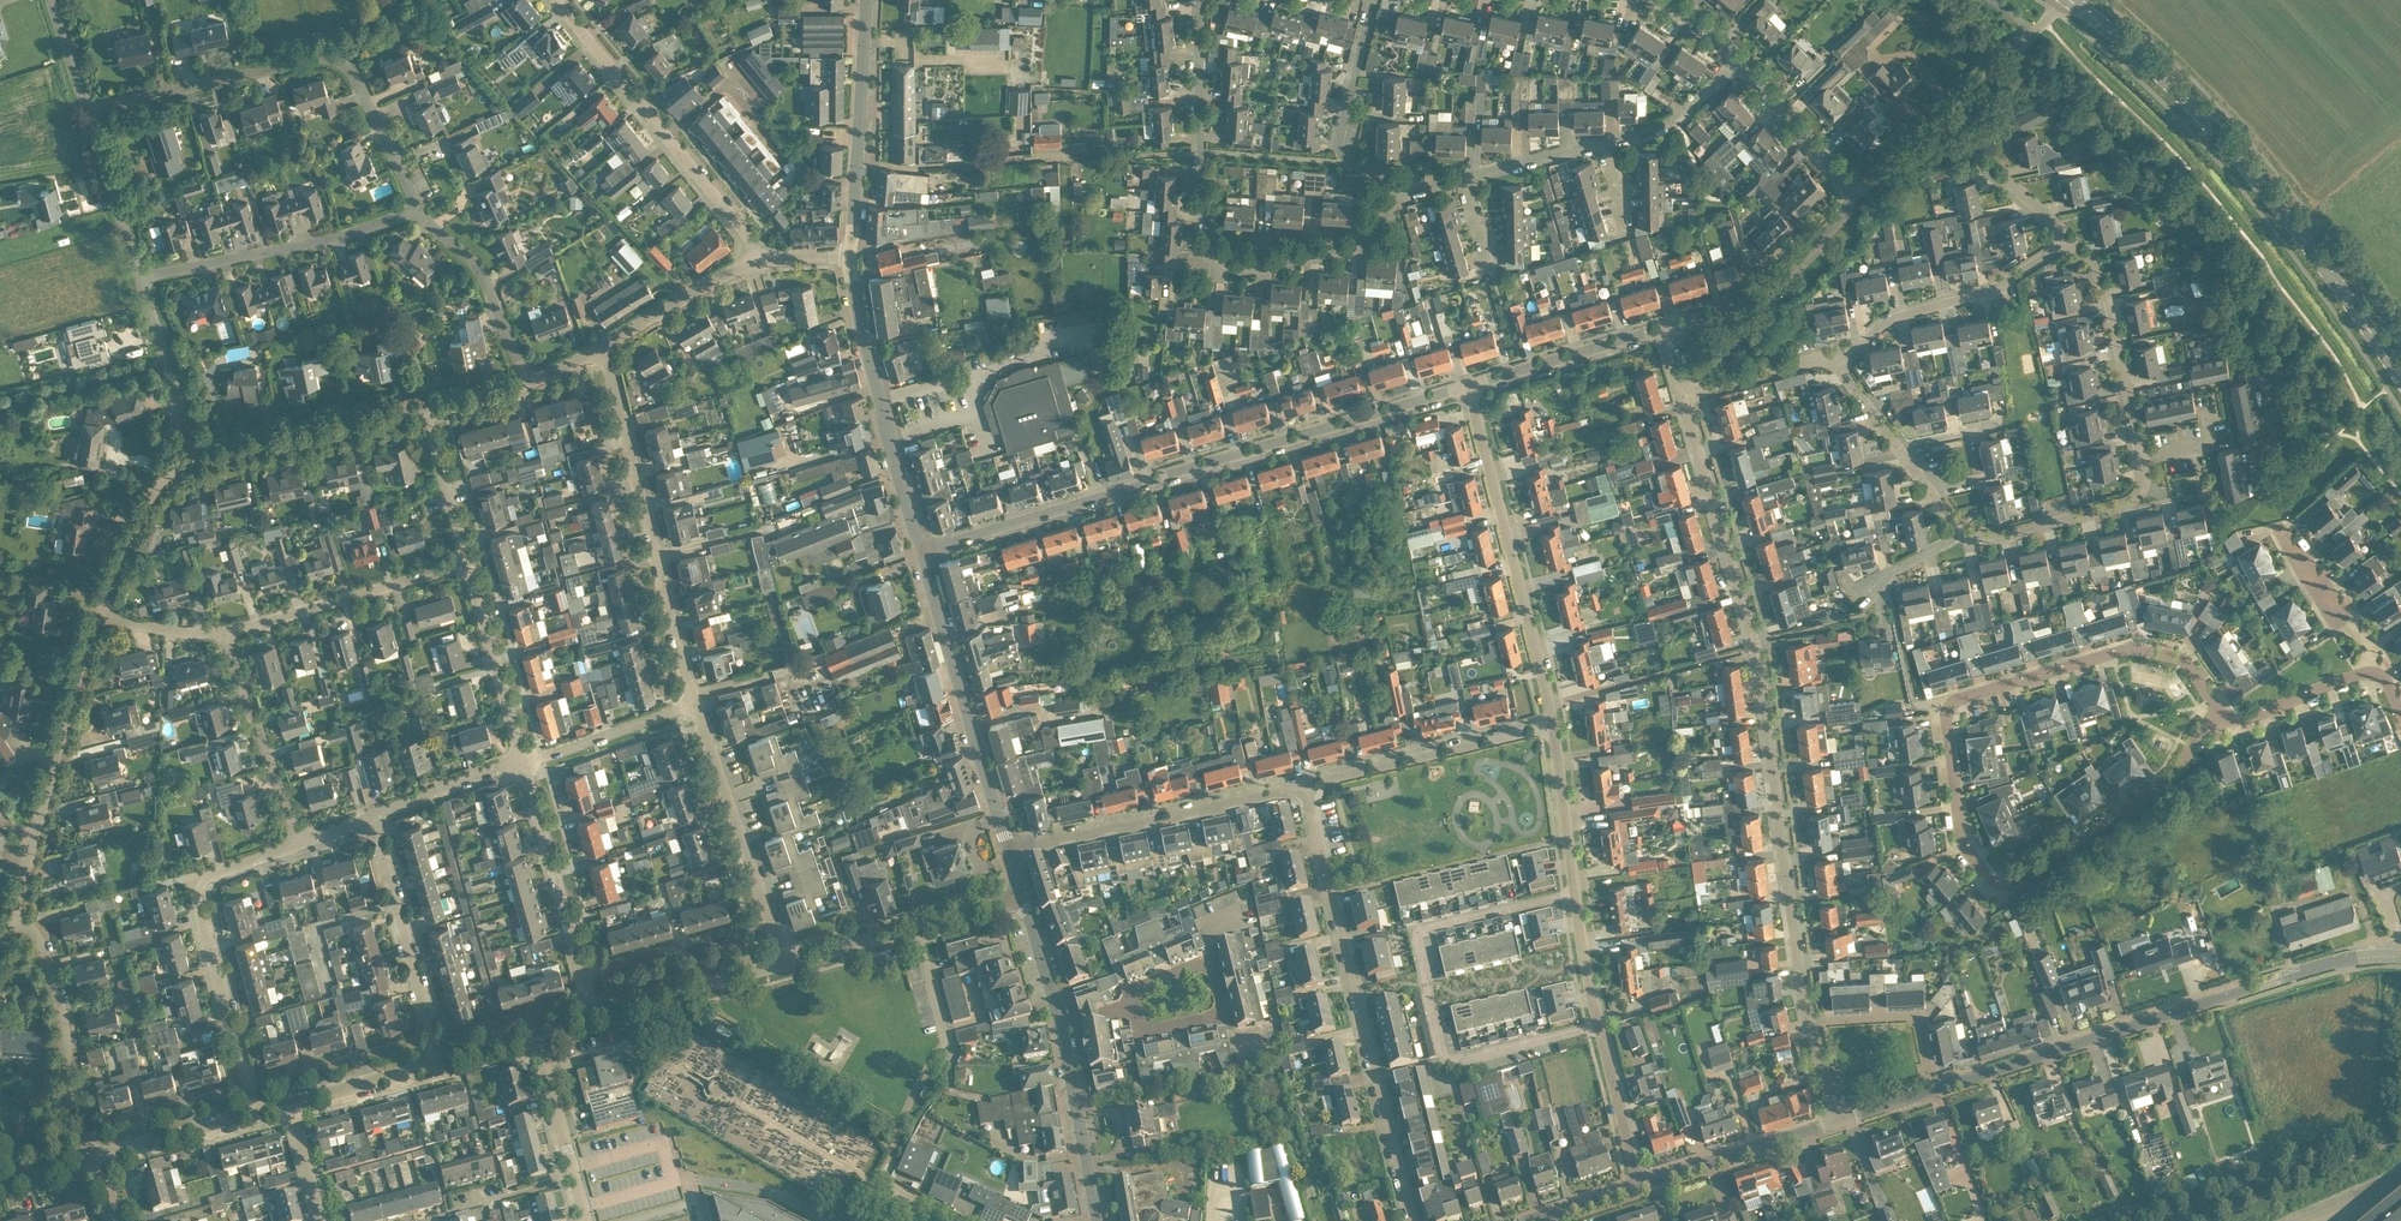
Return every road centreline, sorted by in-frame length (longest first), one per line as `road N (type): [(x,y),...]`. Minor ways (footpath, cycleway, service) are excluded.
road 1 (residential): [(2223,713),(2204,725),(2174,776),(2020,880),(1993,881),(1963,844),(1947,724),(1957,699),(2127,648),(2180,658),(2213,698)]
road 2 (residential): [(1809,1022),(1753,639),(1680,395)]
road 3 (tertiary): [(1837,1121),(2327,963),(2400,956)]
road 4 (residential): [(926,550),(1468,385)]
road 5 (tertiary): [(2400,383),(2236,161),(2064,1)]
road 6 (residential): [(1204,0),(1208,241),(1220,262),(1242,270),(1345,247),(1401,193)]
road 7 (residential): [(1574,894),(1421,928),(1417,938),(1442,1060),(1453,1064),(1599,1027)]
road 8 (residential): [(1412,1220),(1303,783)]
road 9 (residential): [(419,207),(355,76),(335,54),(86,110)]
road 10 (residential): [(695,703),(599,347)]
road 11 (residential): [(1554,726),(1468,385)]
road 12 (residential): [(256,1113),(197,884),(301,842)]
road 13 (residential): [(765,260),(557,0)]
road 14 (unclassified): [(2,913),(97,610)]
road 15 (tertiary): [(1014,847),(967,710),(926,550)]
road 16 (tertiary): [(926,550),(863,338),(849,256)]
road 17 (residential): [(1014,847),(1303,783)]
road 18 (residential): [(139,278),(331,238),(419,207)]
road 19 (residential): [(2144,498),(2104,282),(2088,251),(2067,234)]
road 20 (residential): [(87,1162),(42,961),(32,937),(2,913)]
road 21 (residential): [(1833,357),(1893,318),(1990,290),(2067,234)]
road 22 (residential): [(1303,783),(1554,726)]
road 23 (residential): [(440,1064),(371,817)]
road 24 (residential): [(1135,1007),(1143,1033),(1227,1015),(1211,961),(1131,992)]
road 25 (residential): [(468,564),(225,630)]
road 26 (residential): [(783,962),(1018,899)]
road 27 (residential): [(1663,328),(1765,288),(1849,208),(1852,192)]
road 28 (unclassified): [(193,455),(425,407)]
road 29 (residential): [(1401,193),(1381,169),(1351,166),(1340,148),(1369,0)]
road 30 (residential): [(769,919),(695,703)]
road 31 (residential): [(301,842),(225,630)]
road 32 (residential): [(582,970),(523,761)]
road 33 (residential): [(858,164),(1073,156)]
road 34 (tertiary): [(1634,1189),(1837,1121)]
road 35 (residential): [(527,383),(481,272),(419,207)]
road 36 (residential): [(523,761),(468,564)]
road 37 (residential): [(1468,385),(1663,328)]
road 38 (residential): [(594,1015),(783,962)]
road 39 (tertiary): [(1098,1220),(1063,1028)]
road 40 (residential): [(582,970),(769,919)]
road 41 (unclassified): [(599,347),(765,260)]
road 42 (unclassified): [(97,610),(147,500),(193,455)]
road 43 (residential): [(193,455),(139,278)]
road 44 (residential): [(2144,498),(1998,537),(1966,533)]
road 45 (residential): [(523,761),(695,703)]
road 46 (residential): [(2376,671),(2361,636),(2279,524)]
road 47 (residential): [(139,278),(86,110)]
road 48 (residential): [(87,1162),(256,1113)]
road 49 (residential): [(1939,124),(2064,1)]
road 50 (residential): [(1852,192),(1739,58)]
road 51 (residential): [(1574,894),(1554,726)]
road 52 (residential): [(2067,234),(1939,124)]
road 53 (track): [(162,349),(0,389)]
road 54 (residential): [(2223,713),(2231,722),(2376,671)]
road 55 (residential): [(1634,1189),(1599,1027)]
road 56 (residential): [(1930,1073),(1917,1017),(1809,1022)]
road 57 (tertiary): [(858,164),(869,0)]
road 58 (residential): [(1603,142),(1676,115),(1739,58)]
road 59 (residential): [(468,564),(425,407)]
road 60 (residential): [(371,817),(523,761)]
road 61 (residential): [(1680,395),(1833,357)]
road 62 (residential): [(290,1104),(440,1064)]
road 63 (residential): [(575,1177),(536,1035)]
road 64 (residential): [(1466,177),(1603,142)]
road 65 (tertiary): [(1063,1028),(1018,899)]
road 66 (residential): [(1599,1027),(1574,894)]
road 67 (residential): [(225,630),(166,629),(97,610)]
road 68 (residential): [(1859,602),(1892,568),(1966,533)]
road 69 (residential): [(454,1212),(575,1177)]
road 70 (residential): [(320,1220),(290,1104)]

